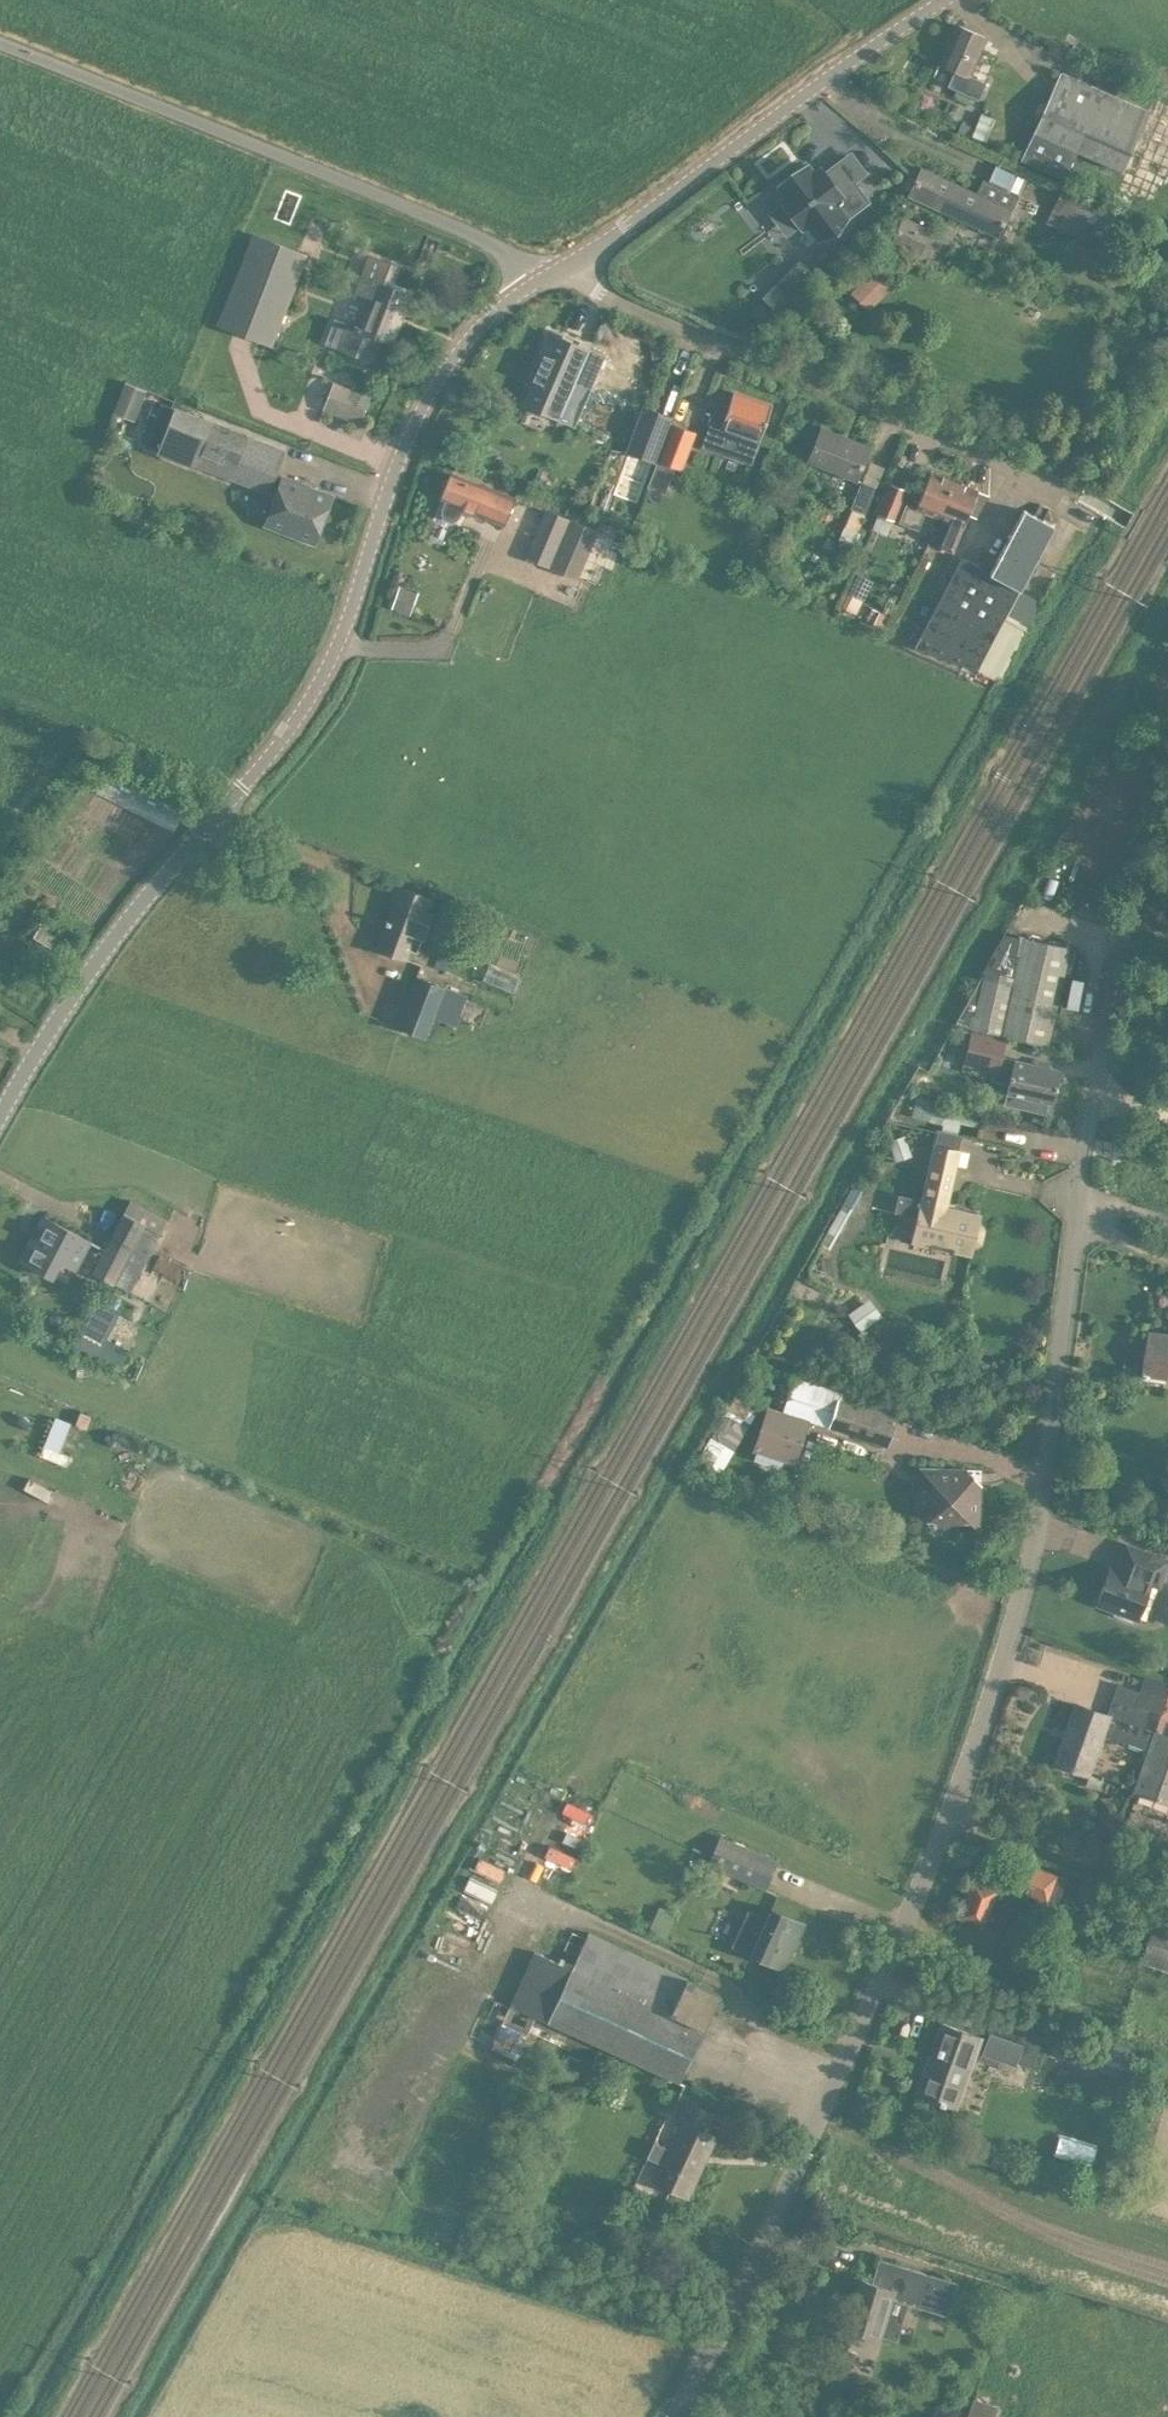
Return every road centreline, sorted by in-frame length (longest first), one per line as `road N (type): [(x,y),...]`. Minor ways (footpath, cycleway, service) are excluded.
road 1 (unclassified): [(671,2416),(774,2210),(930,1856),(1011,1623),(1034,1527),(1072,1220),(1126,898),(1167,716)]
road 2 (unclassified): [(0,1110),(111,935),(309,695),(336,643),(405,439),(442,366),(490,310),(551,270)]
road 3 (residential): [(1059,484),(551,270)]
road 4 (unclassified): [(551,270),(934,0)]

